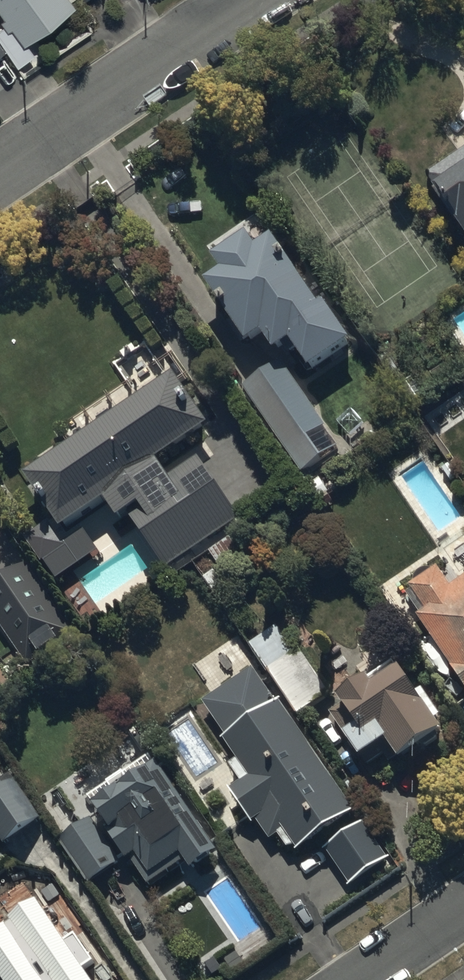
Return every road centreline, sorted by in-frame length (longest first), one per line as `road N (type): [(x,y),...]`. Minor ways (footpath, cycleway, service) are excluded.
road 1 (residential): [(0,169),(249,0)]
road 2 (residential): [(360,979),(463,910)]

